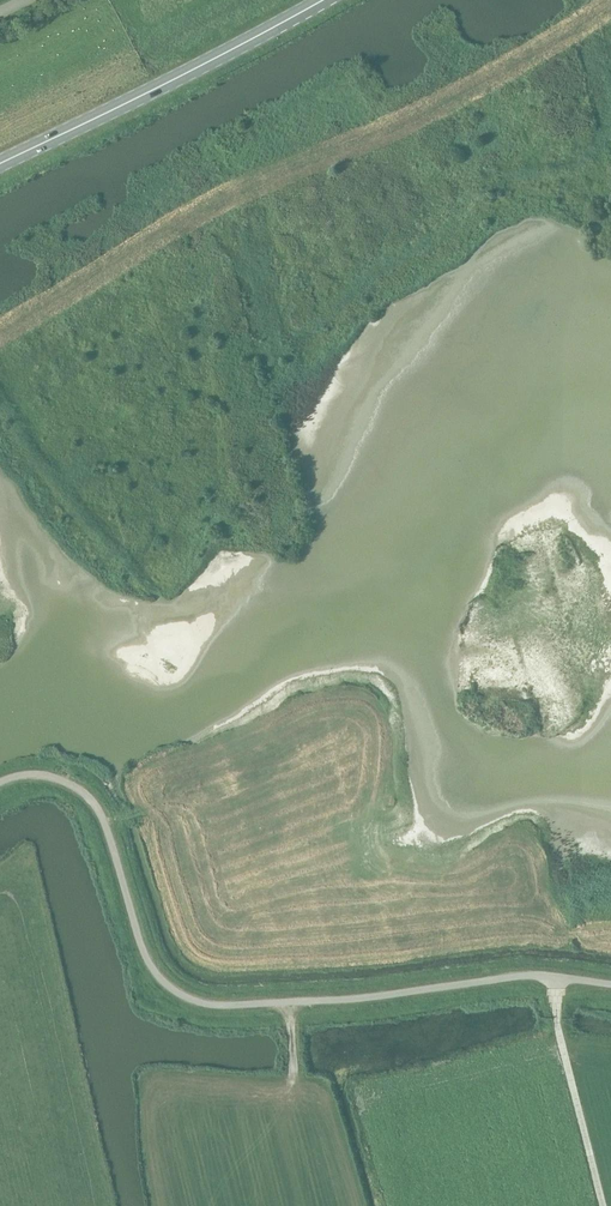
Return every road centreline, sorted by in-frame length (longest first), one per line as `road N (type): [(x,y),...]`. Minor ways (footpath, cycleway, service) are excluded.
road 1 (track): [(610,5),(420,114),(273,174),(167,229),(0,334)]
road 2 (primary): [(0,163),(320,0)]
road 3 (track): [(603,1205),(558,1027),(557,978)]
road 4 (track): [(349,1205),(324,1115),(291,1084),(290,1002)]

